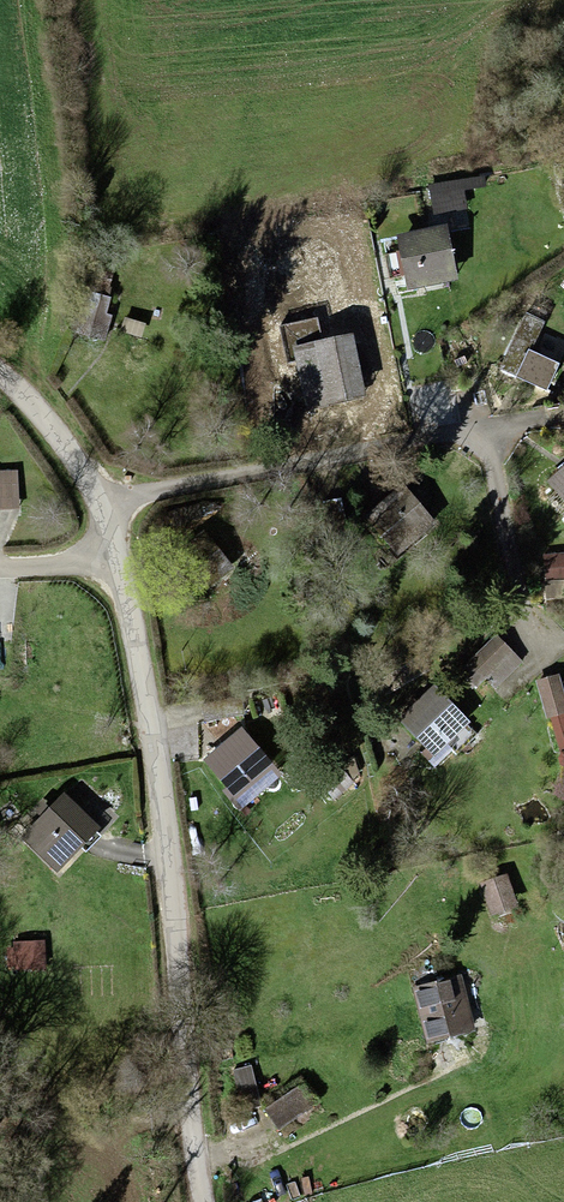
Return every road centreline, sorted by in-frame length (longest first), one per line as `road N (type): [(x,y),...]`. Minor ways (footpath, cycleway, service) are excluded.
road 1 (unclassified): [(207,1201),(136,633),(103,507),(58,439),(0,378)]

